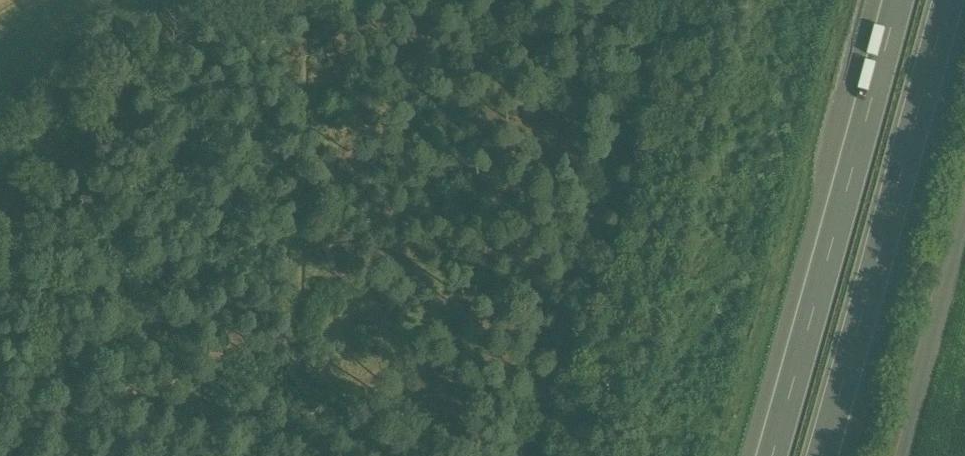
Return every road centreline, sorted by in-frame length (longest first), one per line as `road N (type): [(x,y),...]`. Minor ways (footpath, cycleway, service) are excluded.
road 1 (motorway): [(887,0),(759,455)]
road 2 (motorway): [(829,455),(955,0)]
road 3 (unclassified): [(964,212),(900,455)]

